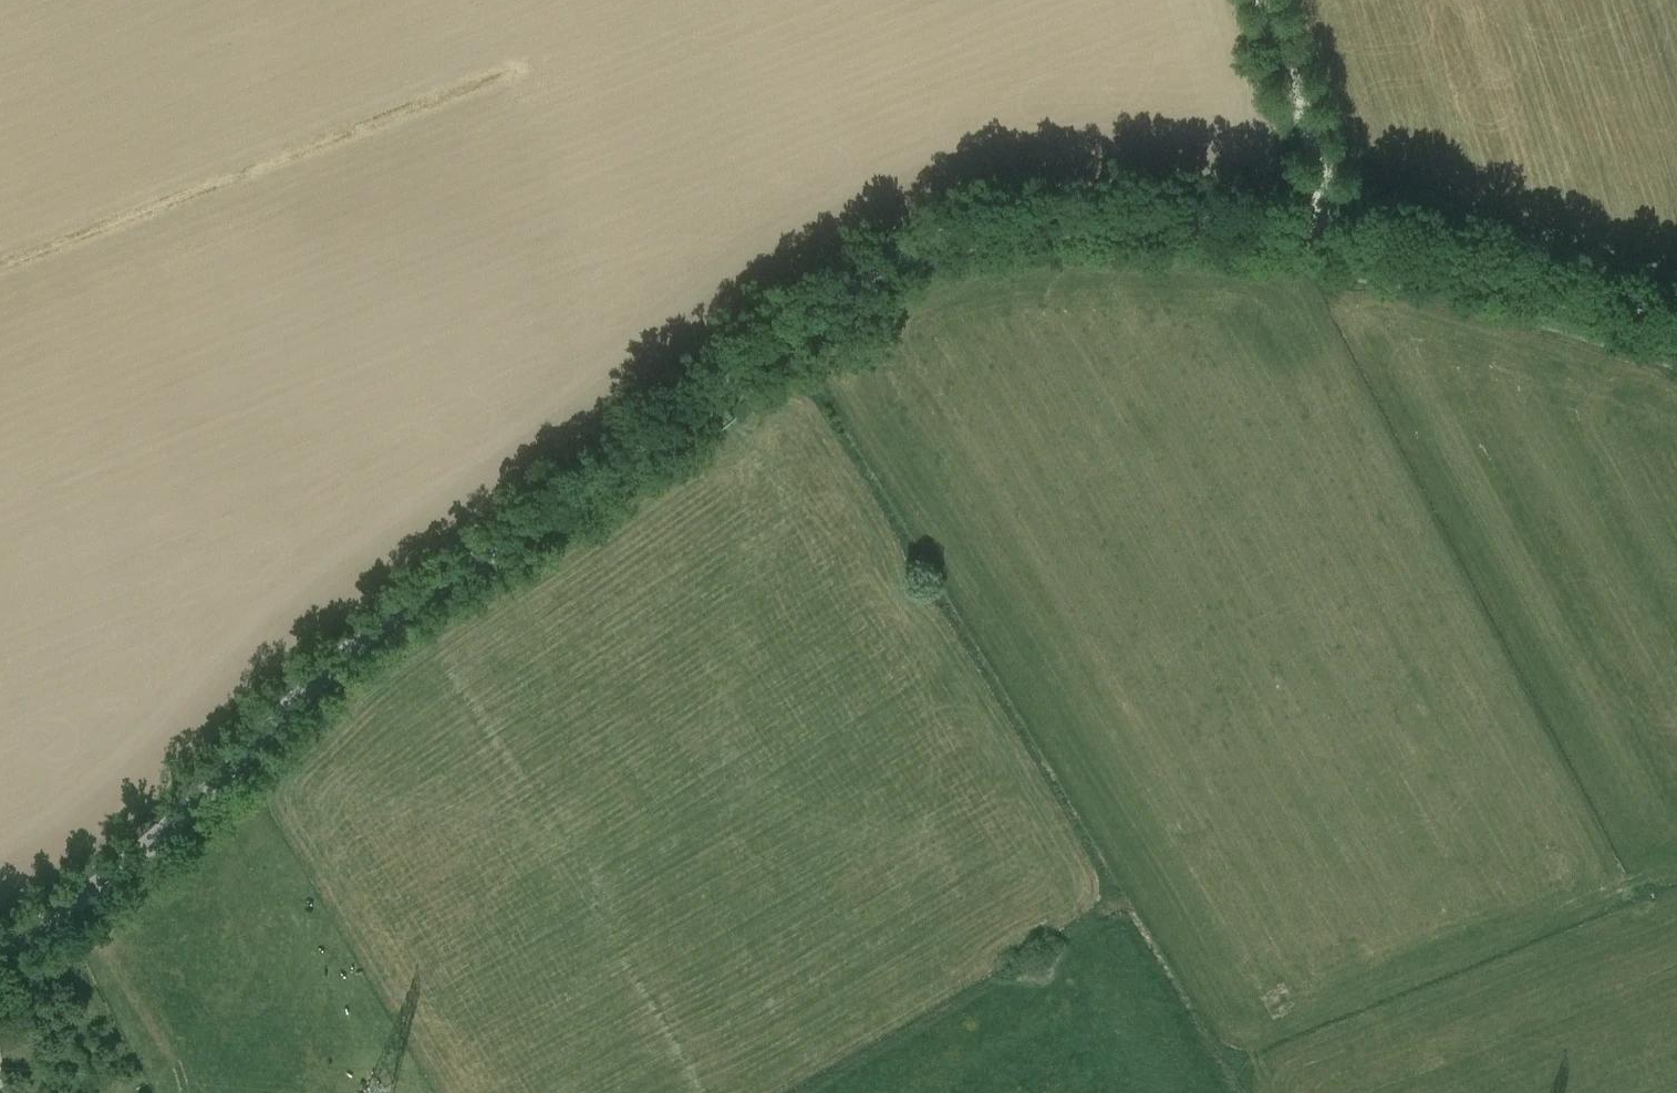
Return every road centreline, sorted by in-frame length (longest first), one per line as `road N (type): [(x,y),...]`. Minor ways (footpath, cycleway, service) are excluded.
road 1 (unclassified): [(0,955),(86,903),(407,616),(887,271),(1008,225),(1126,215),(1392,242),(1486,263),(1676,326)]
road 2 (track): [(1327,232),(1324,186),(1261,0)]

